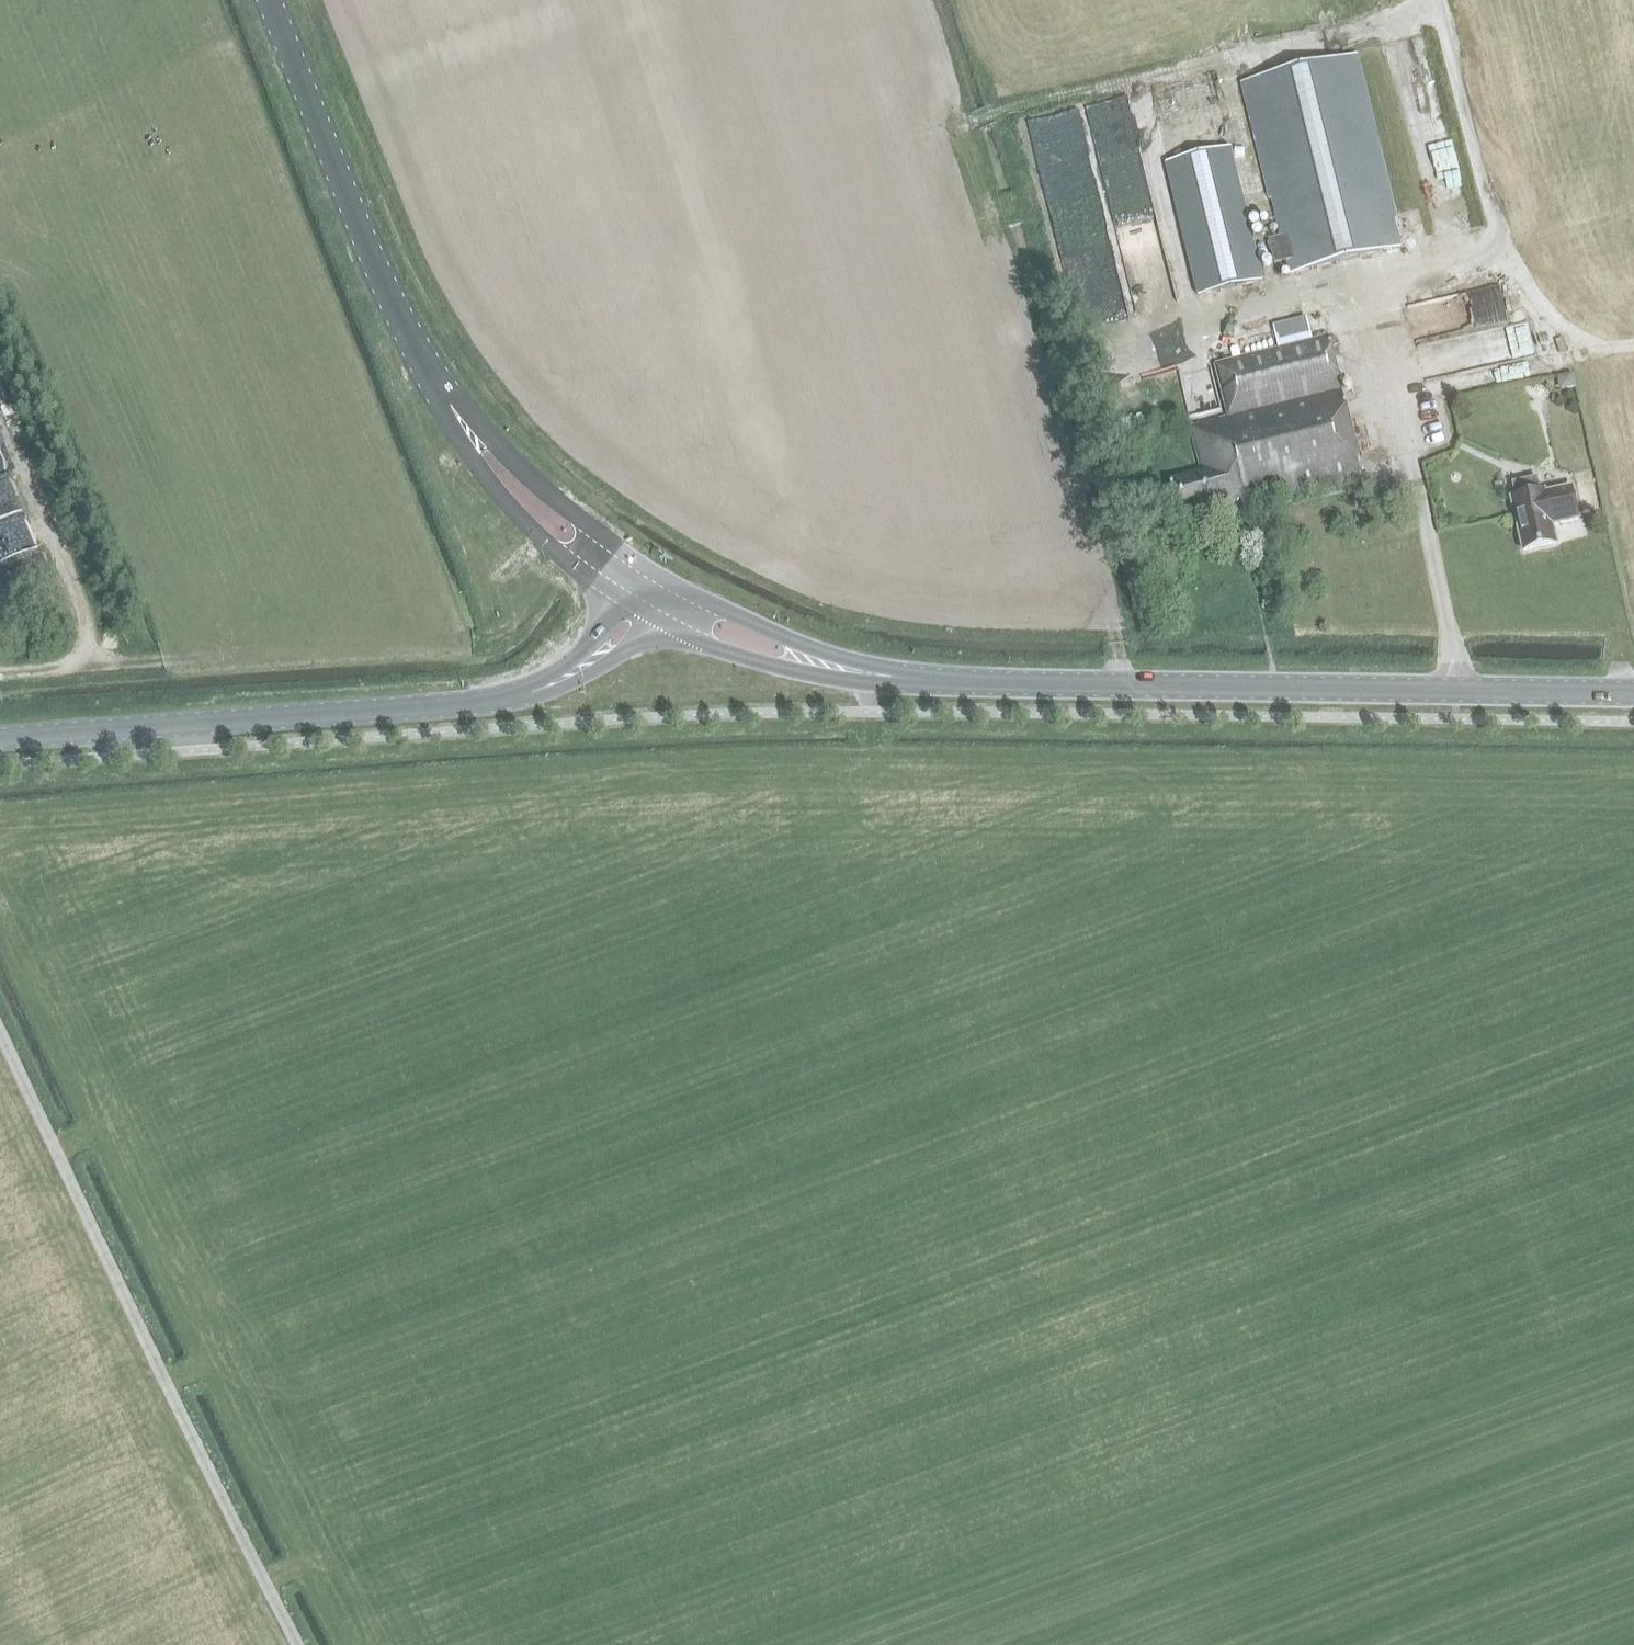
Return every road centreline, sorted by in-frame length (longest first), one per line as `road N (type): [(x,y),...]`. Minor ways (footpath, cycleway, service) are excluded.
road 1 (secondary): [(1633,692),(867,684),(713,636),(656,603)]
road 2 (secondary): [(656,603),(551,534),(479,457),(372,274),(264,0)]
road 3 (tertiary): [(656,603),(599,655),(499,707),(0,739)]

